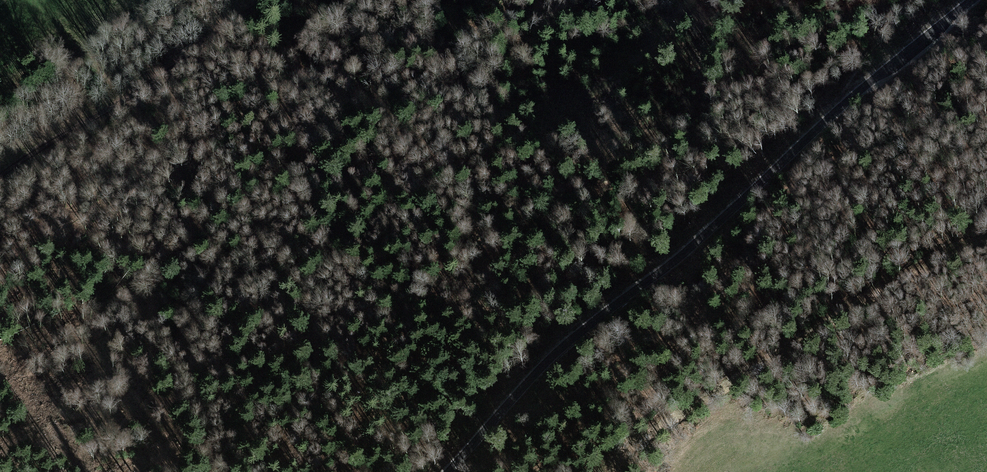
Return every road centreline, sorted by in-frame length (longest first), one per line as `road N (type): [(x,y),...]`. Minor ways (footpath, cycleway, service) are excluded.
road 1 (unclassified): [(445,471),(569,342),(680,259),(854,95),(976,0)]
road 2 (track): [(606,471),(640,440),(868,300),(986,244)]
road 3 (track): [(615,471),(681,343),(843,106)]
road 4 (track): [(0,177),(267,0)]

